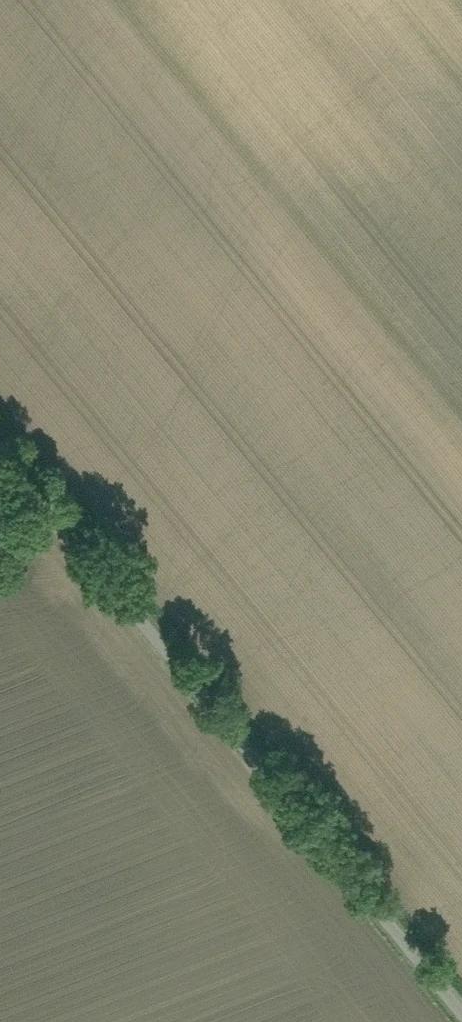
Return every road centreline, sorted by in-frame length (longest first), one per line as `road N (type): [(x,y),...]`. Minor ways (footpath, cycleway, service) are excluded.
road 1 (residential): [(0,451),(461,1016)]

